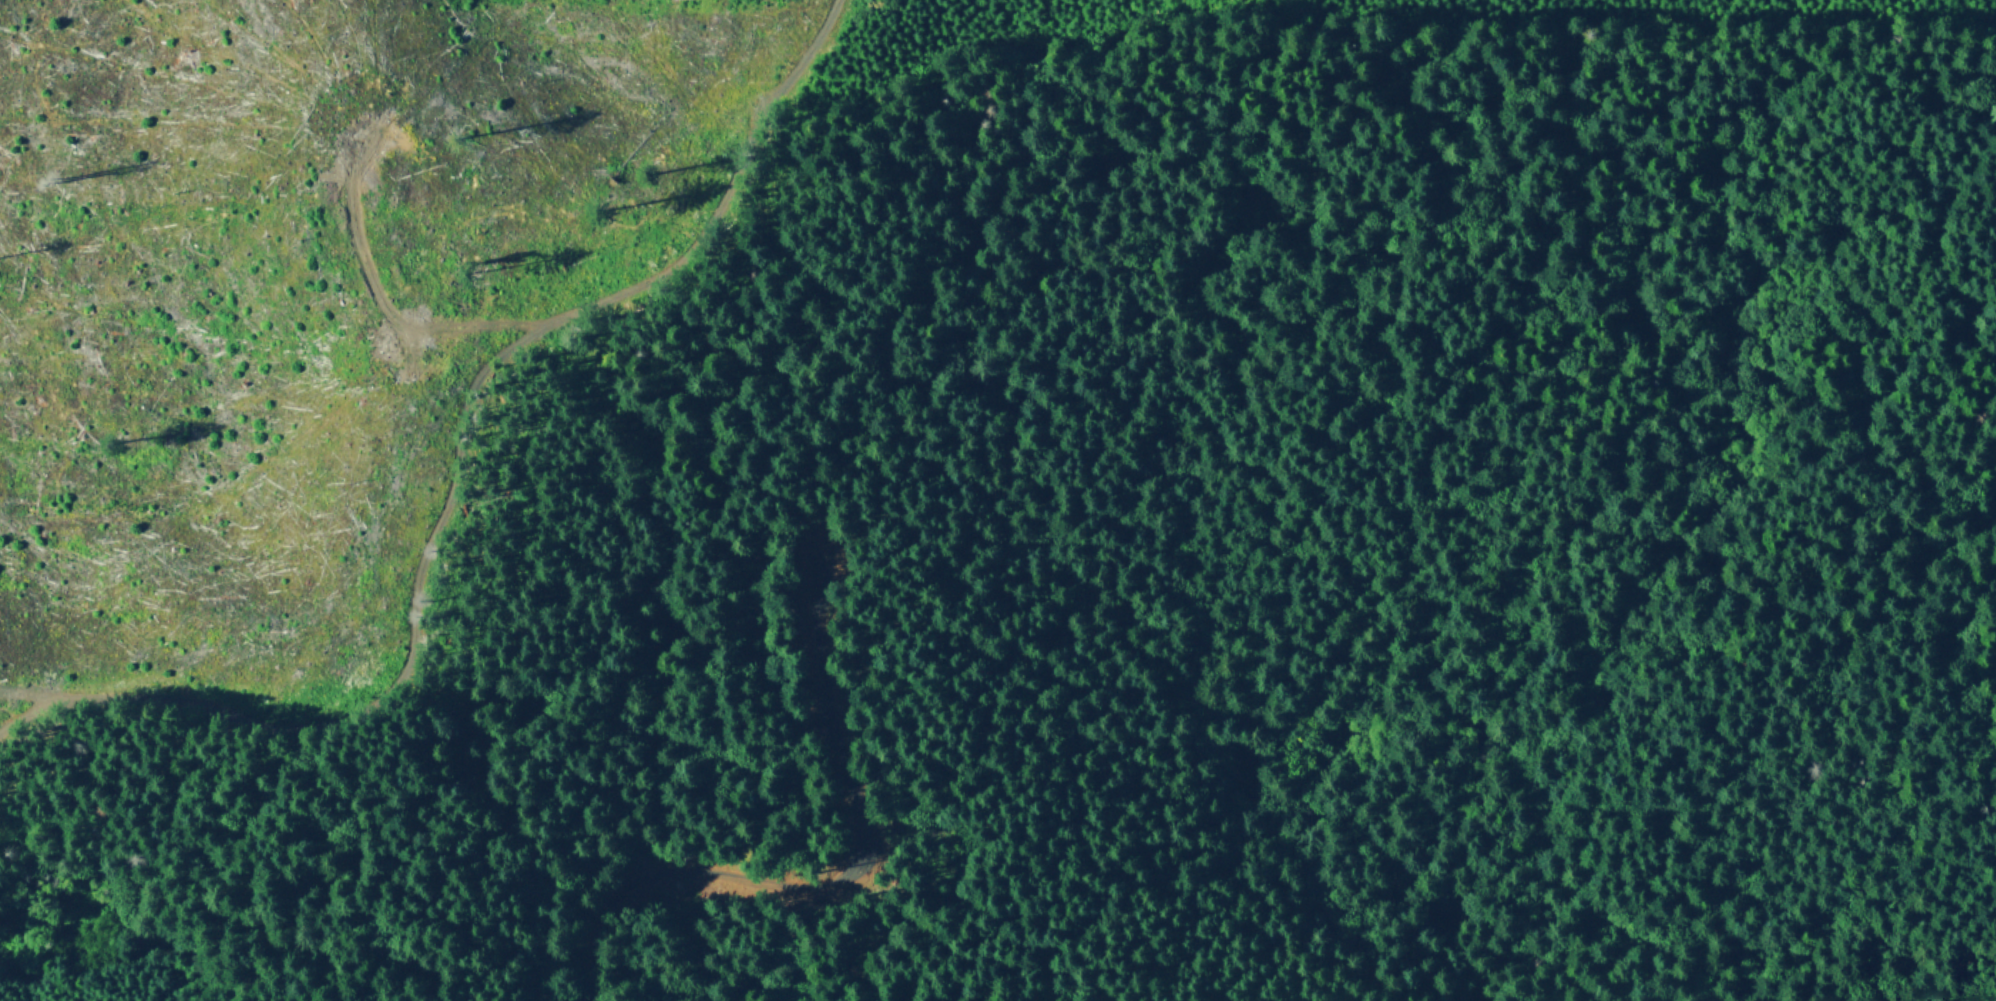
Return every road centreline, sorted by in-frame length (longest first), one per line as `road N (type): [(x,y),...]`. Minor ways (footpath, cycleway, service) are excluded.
road 1 (track): [(0,704),(39,691),(312,714),(401,636),(456,364),(594,310),(709,201),(788,56)]

